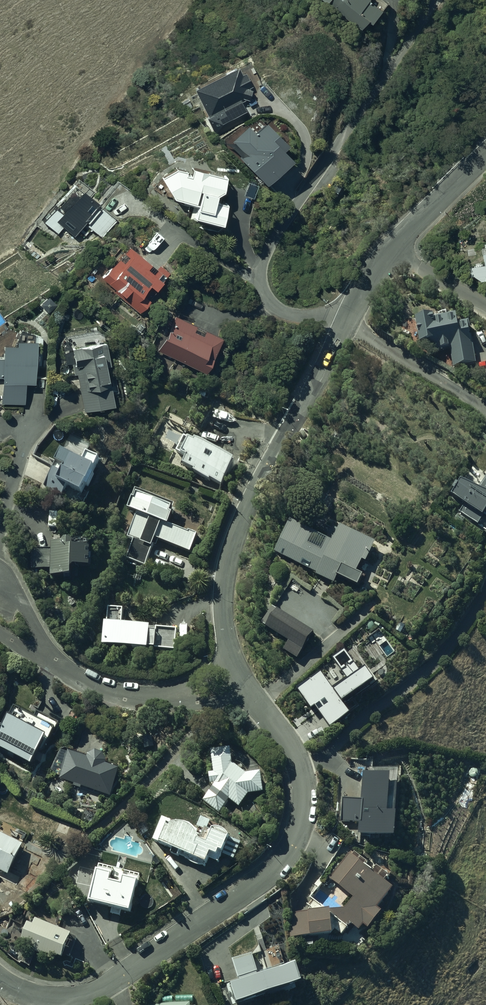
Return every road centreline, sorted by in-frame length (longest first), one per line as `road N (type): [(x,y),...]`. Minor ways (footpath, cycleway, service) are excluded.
road 1 (residential): [(239,677),(302,771),(303,807),(292,845),(269,876),(113,982),(68,998)]
road 2 (residential): [(436,0),(263,263),(273,306),(303,317),(349,315)]
road 3 (residential): [(349,315),(230,550),(223,623),(239,677)]
road 4 (residential): [(239,677),(151,694),(98,685),(48,656)]
road 5 (residential): [(485,155),(391,249)]

